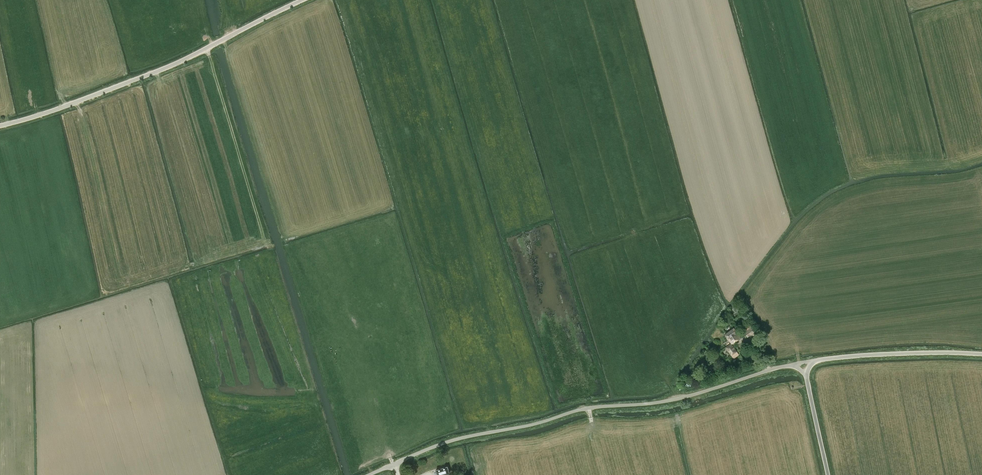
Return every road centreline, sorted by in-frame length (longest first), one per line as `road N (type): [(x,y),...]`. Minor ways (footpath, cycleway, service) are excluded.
road 1 (unclassified): [(372,474),(455,439),(805,366)]
road 2 (unclassified): [(0,127),(171,67),(305,0)]
road 3 (unclassified): [(805,366),(981,360)]

